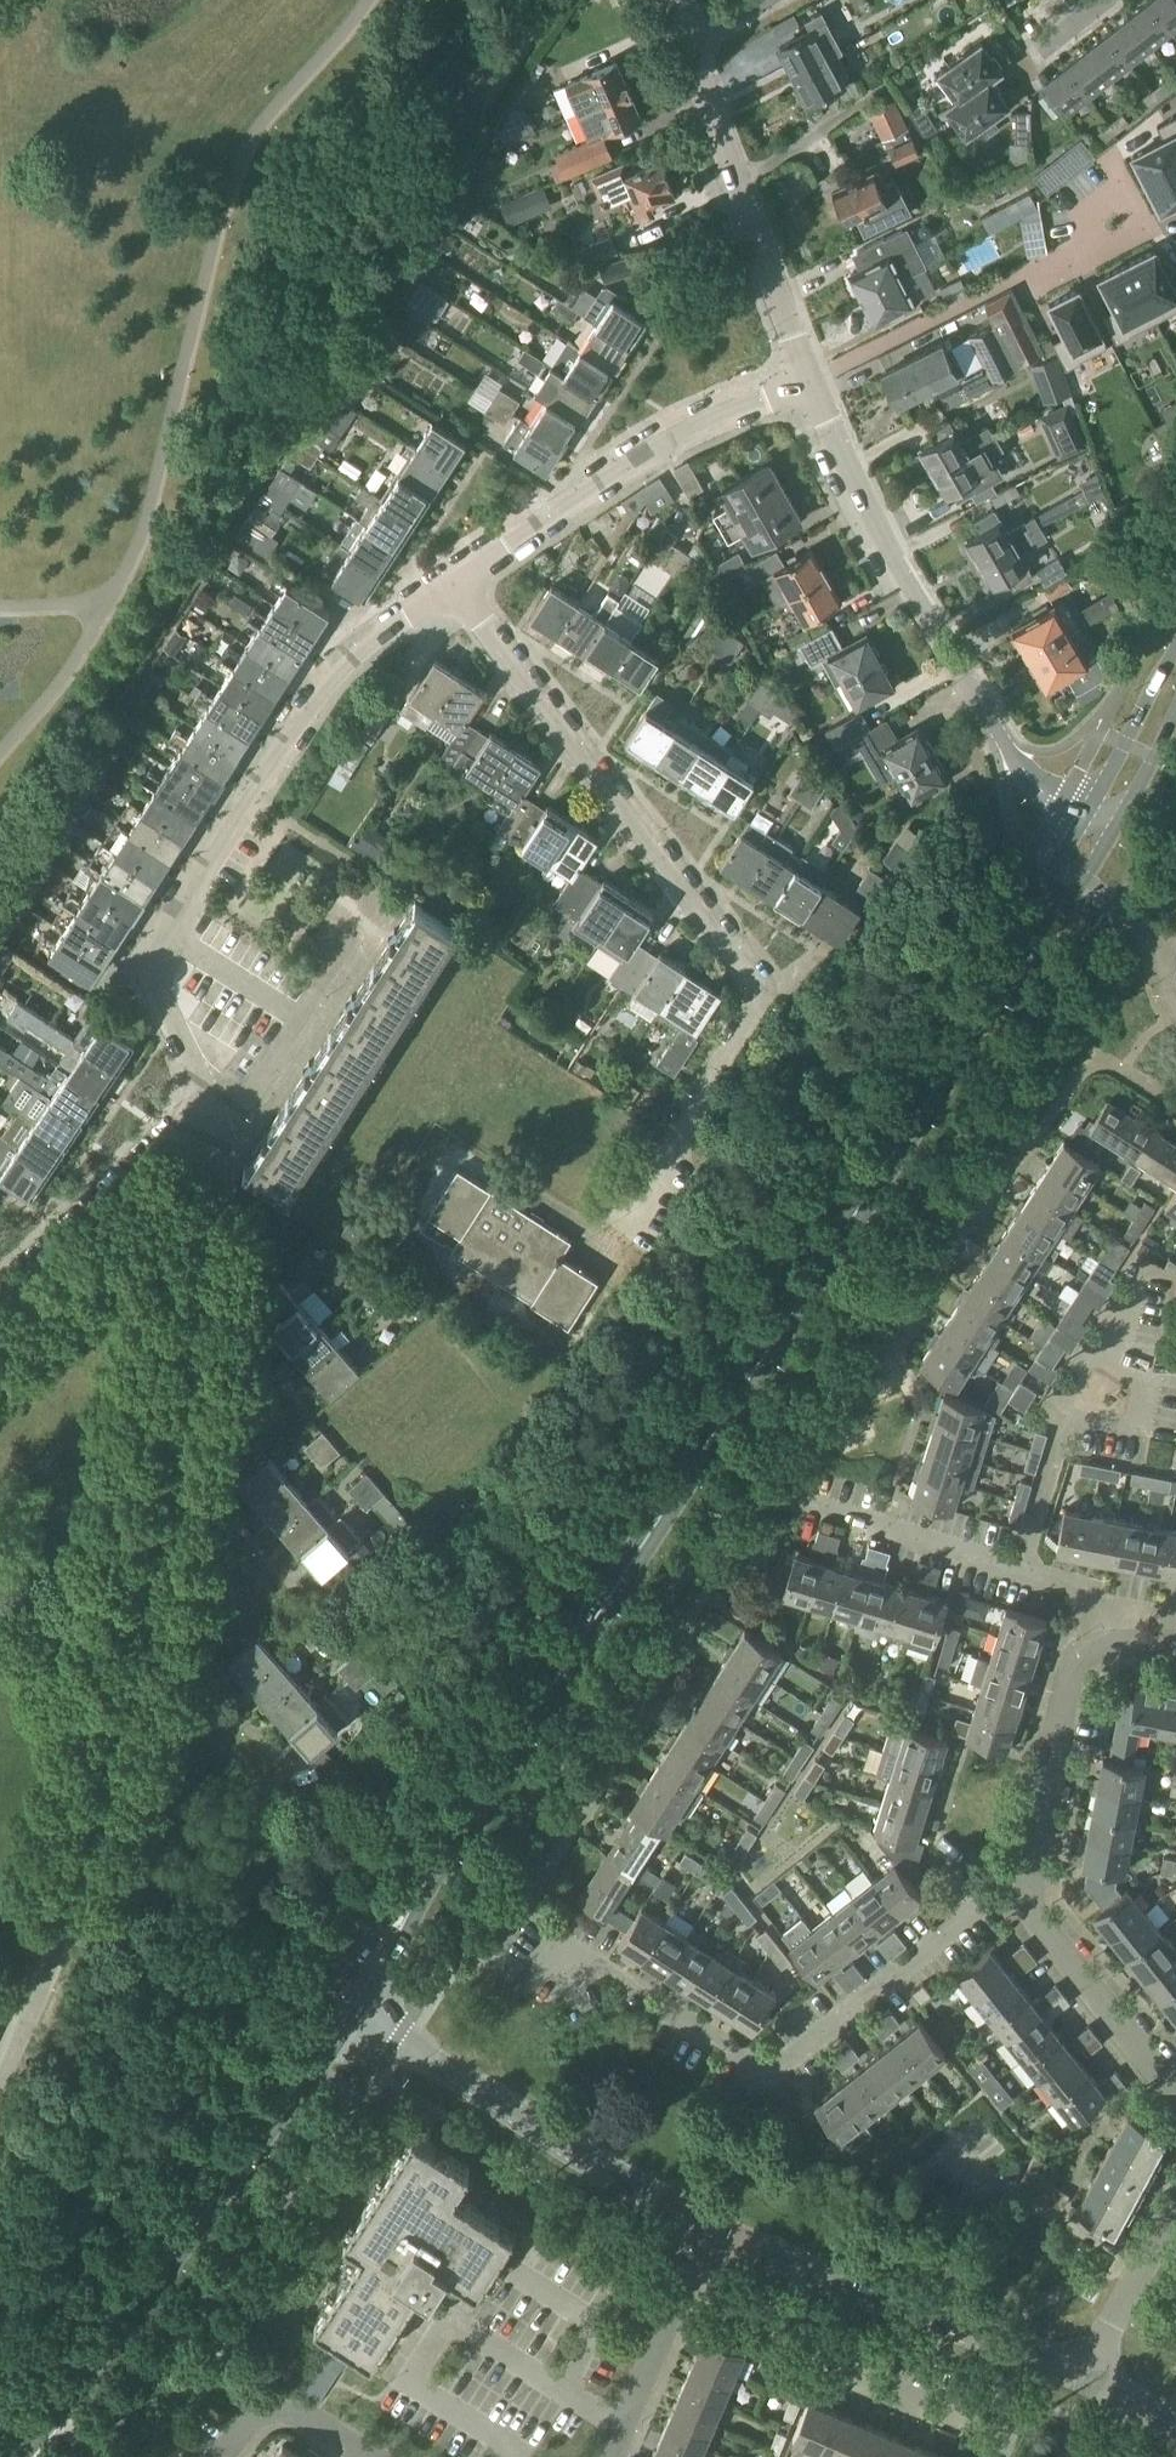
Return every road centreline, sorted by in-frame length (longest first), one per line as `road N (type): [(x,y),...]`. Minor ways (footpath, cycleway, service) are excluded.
road 1 (tertiary): [(345,2005),(888,1169),(1104,819)]
road 2 (residential): [(0,2071),(57,1958),(91,1865),(128,1696),(212,1186),(216,1138),(208,1104)]
road 3 (residential): [(616,1220),(759,1007),(760,991),(455,581)]
road 4 (residential): [(208,1104),(160,990),(187,899),(350,655),(455,581)]
road 5 (residential): [(541,1955),(597,1962),(770,2075),(987,1908),(1028,1892)]
road 6 (tertiary): [(15,2456),(115,2337),(345,2005)]
road 7 (residential): [(1004,749),(892,551),(809,382)]
road 8 (residential): [(455,581),(665,446),(809,382)]
road 9 (residential): [(1085,2375),(711,2229)]
road 10 (residential): [(711,2229),(399,2040)]
road 11 (residential): [(809,382),(689,40)]
road 12 (residential): [(997,2428),(678,2304)]
road 13 (residential): [(0,1291),(208,1104)]
road 14 (residential): [(1028,1892),(1076,1668),(1110,1646)]
road 15 (residential): [(1175,2097),(1028,1892)]
road 16 (residential): [(1018,1571),(796,1499)]
road 17 (residential): [(1145,2263),(981,2179),(954,2148)]
road 18 (residential): [(1055,1417),(1128,1431),(1139,1369),(1099,1347)]
road 19 (residential): [(227,2456),(252,2427),(302,2415),(375,2456)]
road 20 (tertiary): [(1104,819),(1175,667)]
road 21 (residential): [(609,2456),(678,2304)]
road 22 (residential): [(1055,1417),(1057,1439),(1018,1571)]
road 23 (residential): [(1110,1646),(1081,1591),(1018,1571)]
road 24 (residential): [(1085,2375),(1145,2263)]
road 25 (unclassified): [(1104,819),(1063,800),(1004,749)]

